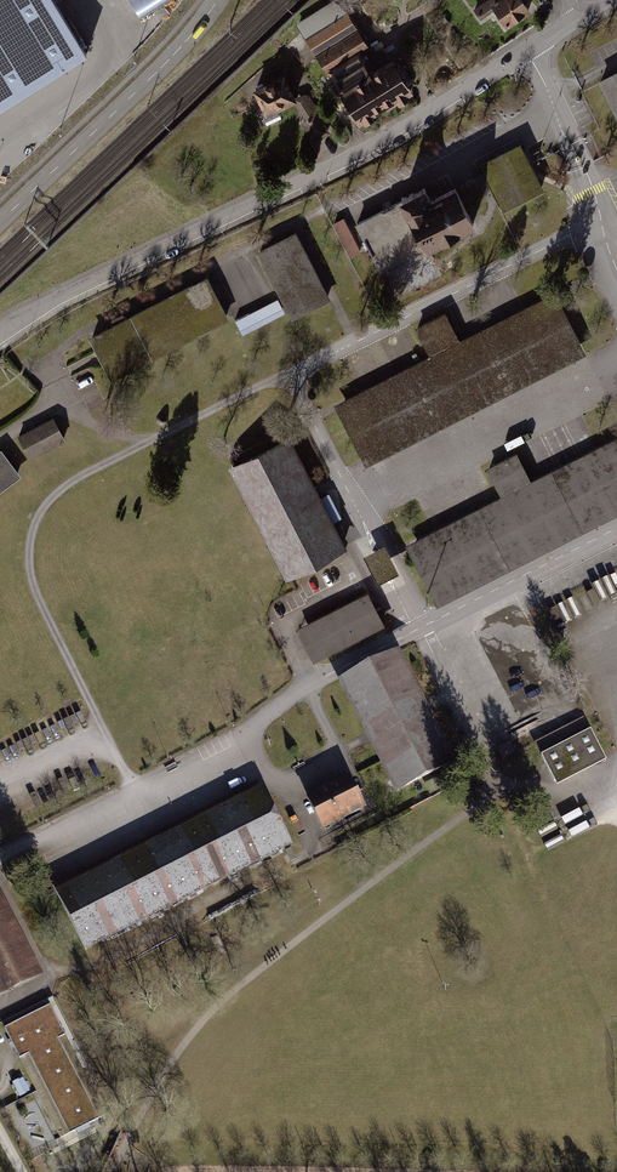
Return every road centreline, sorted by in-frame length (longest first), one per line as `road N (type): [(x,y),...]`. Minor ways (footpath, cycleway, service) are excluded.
road 1 (residential): [(0,334),(21,317),(392,140),(586,13)]
road 2 (tertiary): [(217,0),(154,76),(0,224)]

